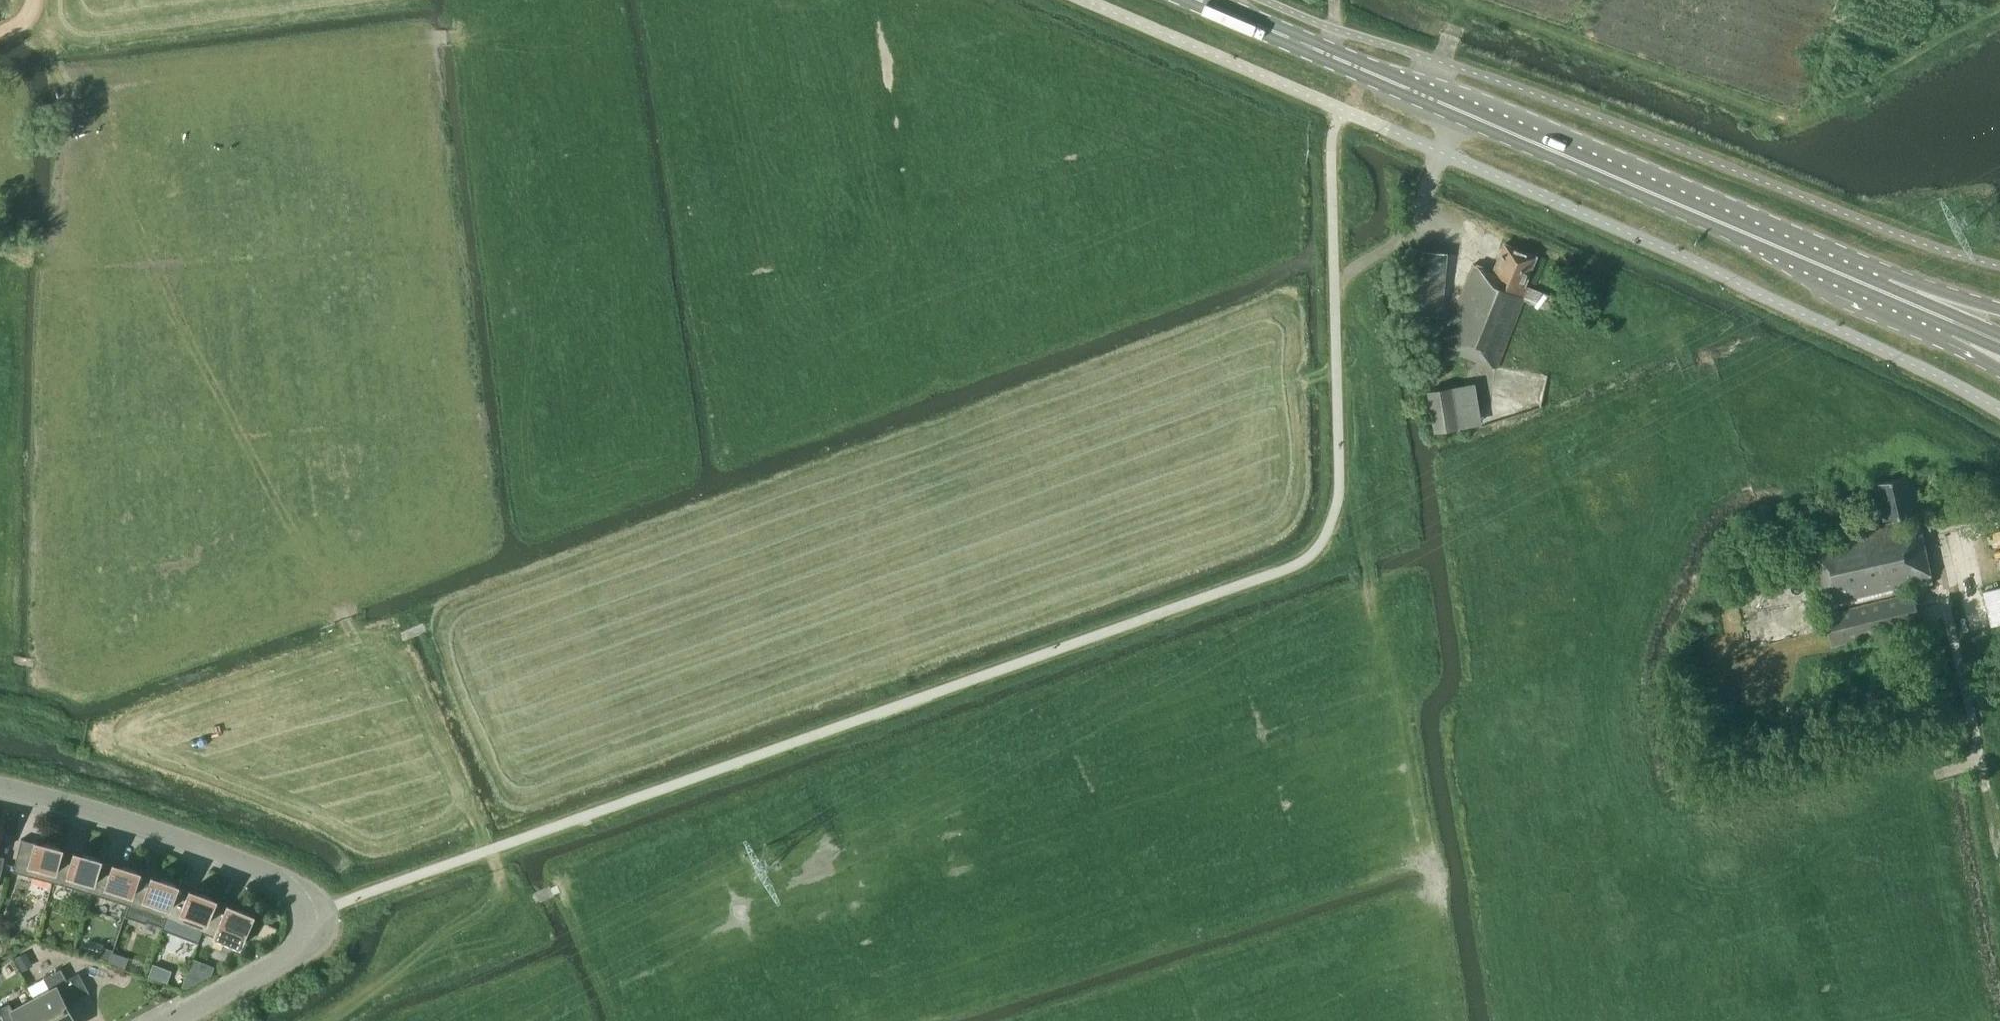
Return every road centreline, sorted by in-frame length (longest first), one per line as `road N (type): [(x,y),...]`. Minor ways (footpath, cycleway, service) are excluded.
road 1 (primary): [(1883,288),(1199,0)]
road 2 (residential): [(311,912),(284,882),(198,845),(0,787)]
road 3 (residential): [(311,912),(316,925),(302,952),(173,1020)]

